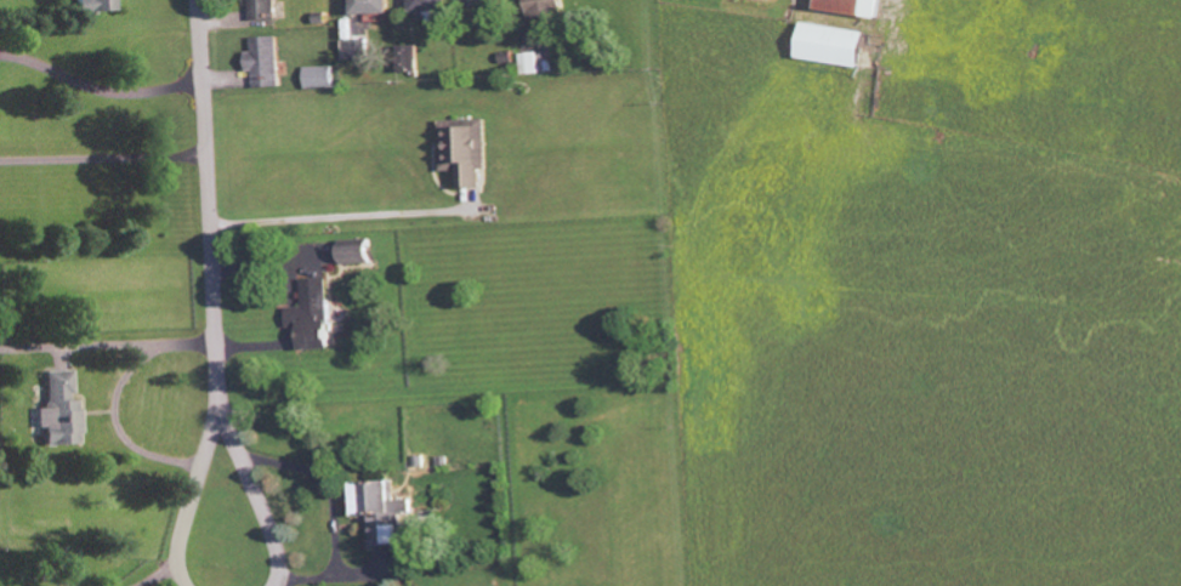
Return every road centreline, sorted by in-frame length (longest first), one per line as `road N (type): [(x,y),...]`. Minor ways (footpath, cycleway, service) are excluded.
road 1 (residential): [(221,389),(201,0)]
road 2 (residential): [(221,389),(280,547),(278,585)]
road 3 (residential): [(190,585),(183,542),(221,389)]

